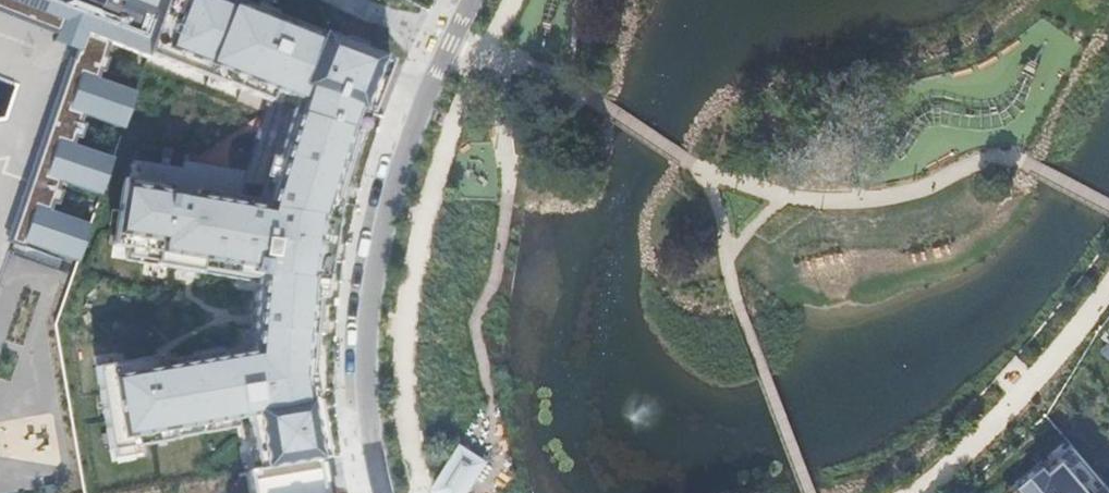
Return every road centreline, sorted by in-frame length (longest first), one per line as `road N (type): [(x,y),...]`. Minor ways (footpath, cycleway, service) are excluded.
road 1 (residential): [(386,492),(367,398),(374,269),(410,135),(449,42)]

